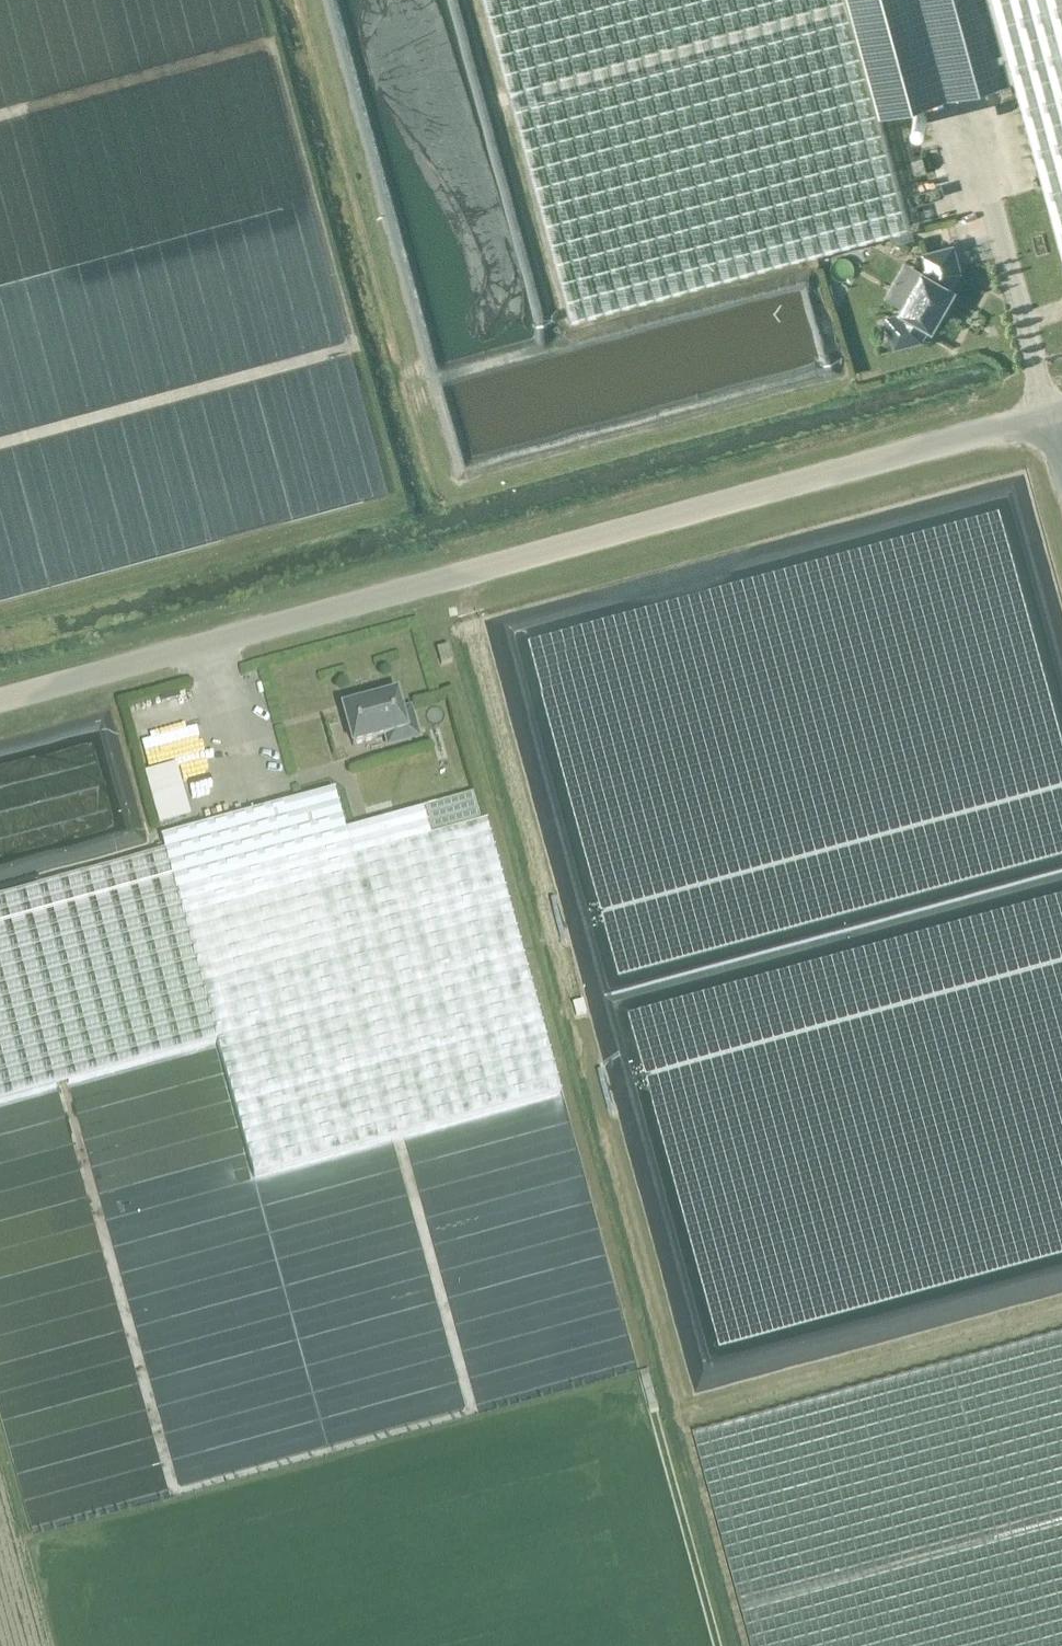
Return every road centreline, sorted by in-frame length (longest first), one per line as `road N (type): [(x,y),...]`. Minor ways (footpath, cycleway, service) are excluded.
road 1 (unclassified): [(1047,414),(0,700)]

